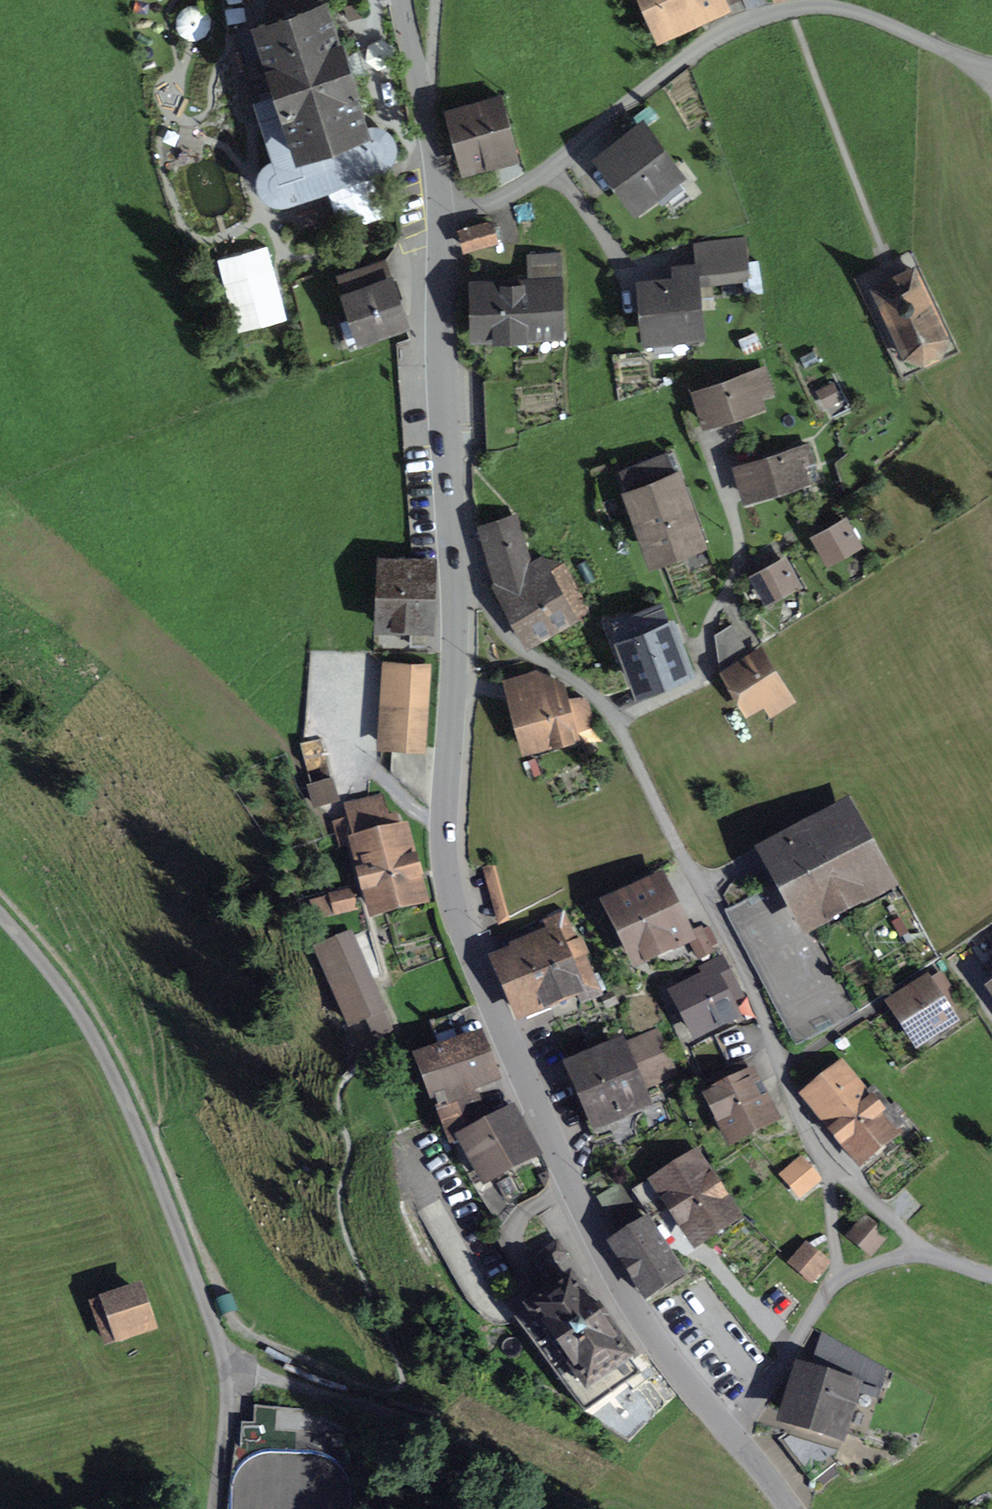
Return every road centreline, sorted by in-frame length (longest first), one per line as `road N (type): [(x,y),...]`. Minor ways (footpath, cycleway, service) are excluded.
road 1 (tertiary): [(734,1438),(671,1363),(601,1244),(456,915),(443,838),(455,579)]
road 2 (track): [(594,1508),(479,1434),(230,1366),(114,1076),(70,998),(0,914)]
road 3 (unclassified): [(455,579),(538,657),(598,698),(617,726),(798,1119),(832,1165)]
road 4 (unclassified): [(441,212),(500,201),(704,47),(789,6),(862,11),(991,71)]
road 5 (tertiary): [(455,579),(441,212)]
road 6 (tertiary): [(441,212),(435,157),(394,0)]
road 7 (unclassified): [(836,1282),(734,1438)]
road 8 (unclassified): [(832,1165),(854,1196),(923,1249)]

